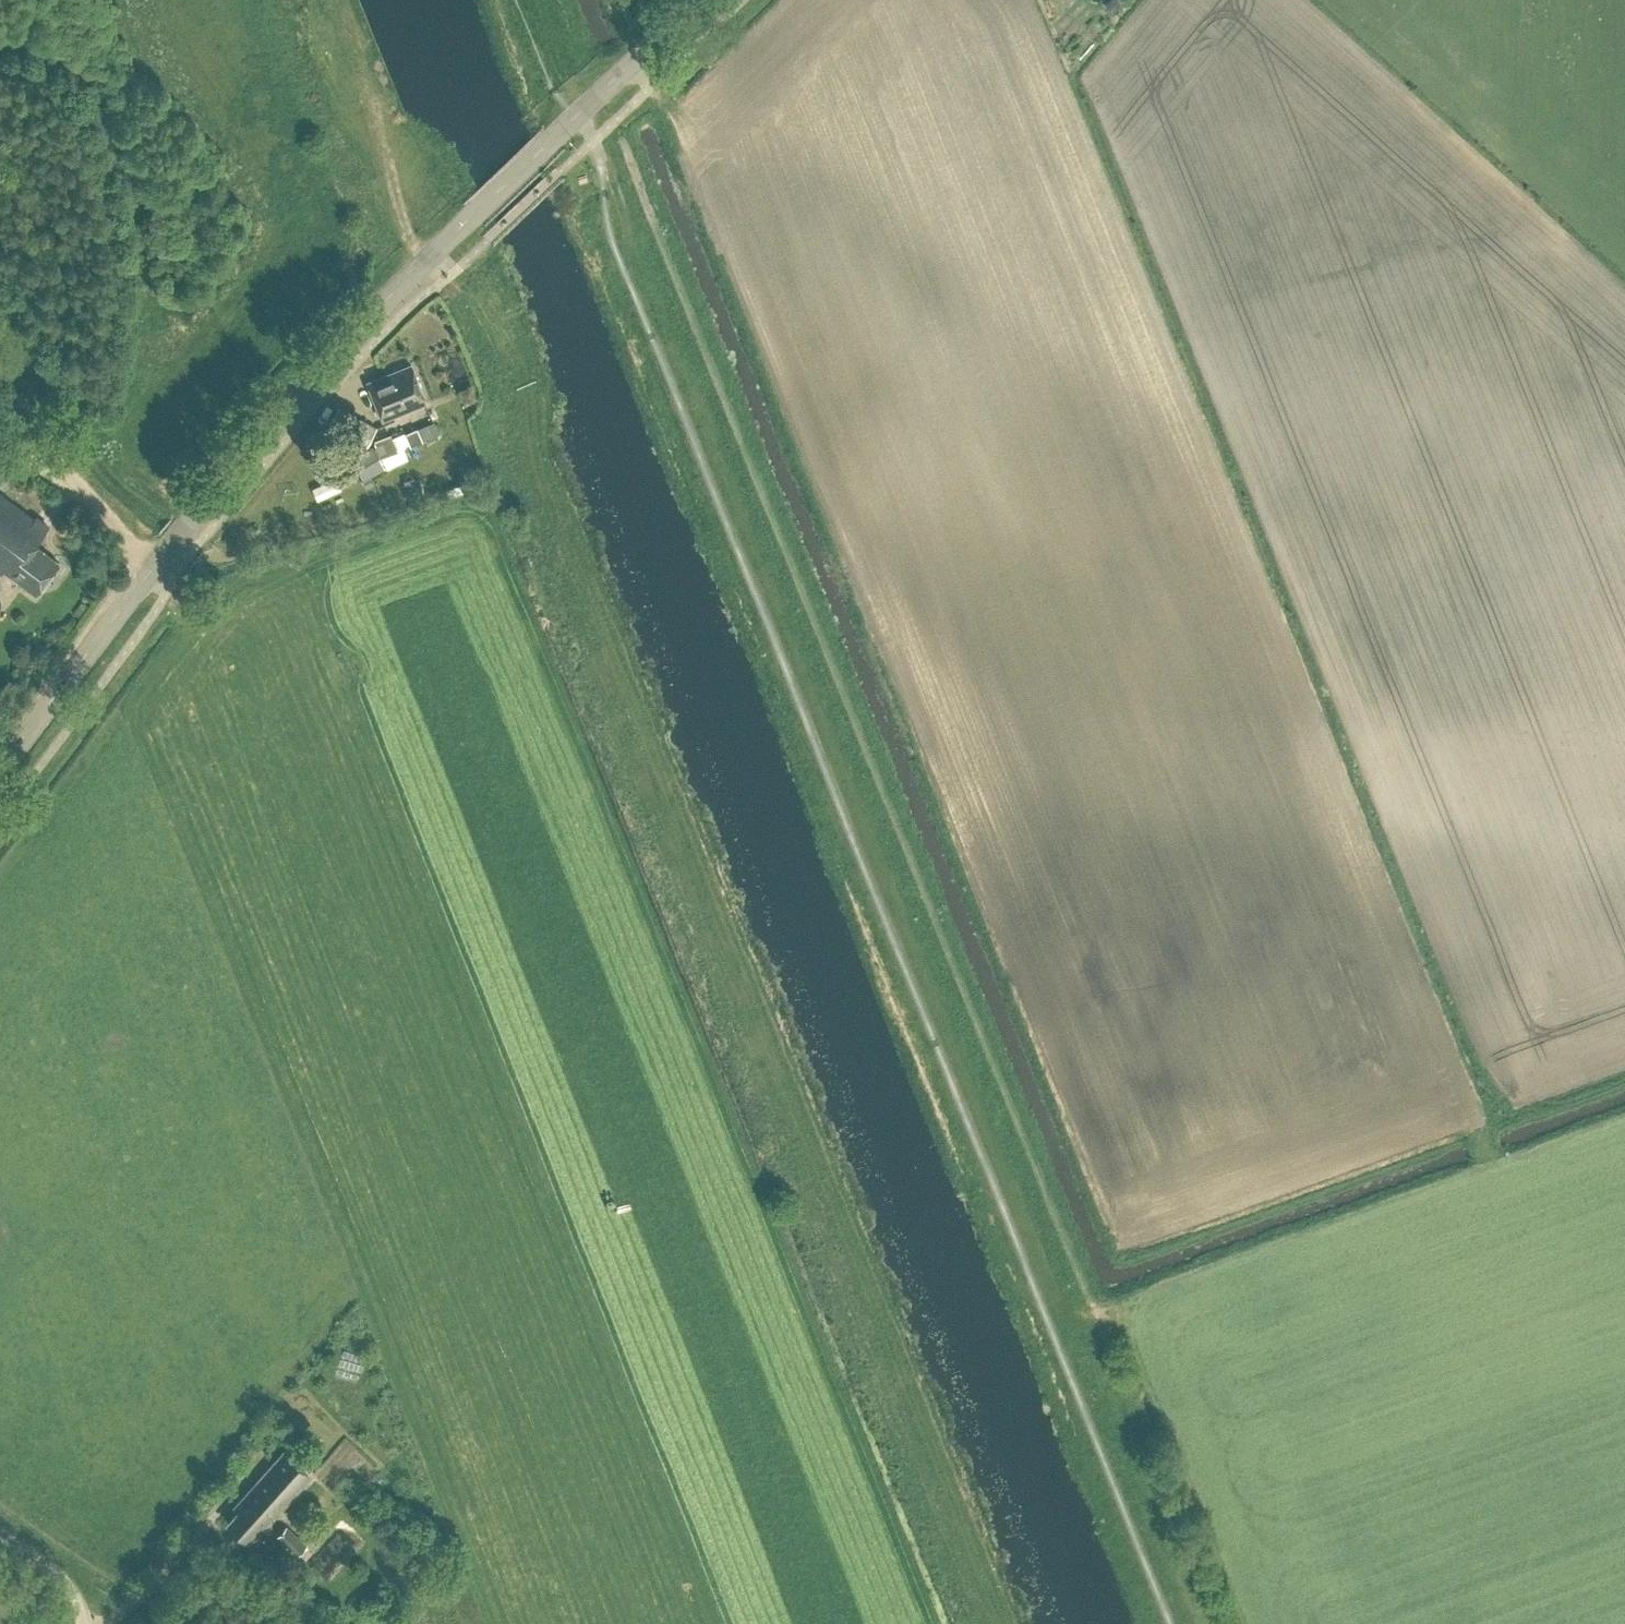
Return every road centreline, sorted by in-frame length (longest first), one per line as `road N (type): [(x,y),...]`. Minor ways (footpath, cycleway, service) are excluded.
road 1 (tertiary): [(0,769),(152,567),(334,350),(695,0)]
road 2 (track): [(0,385),(152,567)]
road 3 (unclassified): [(82,1623),(78,1597),(0,1534)]

